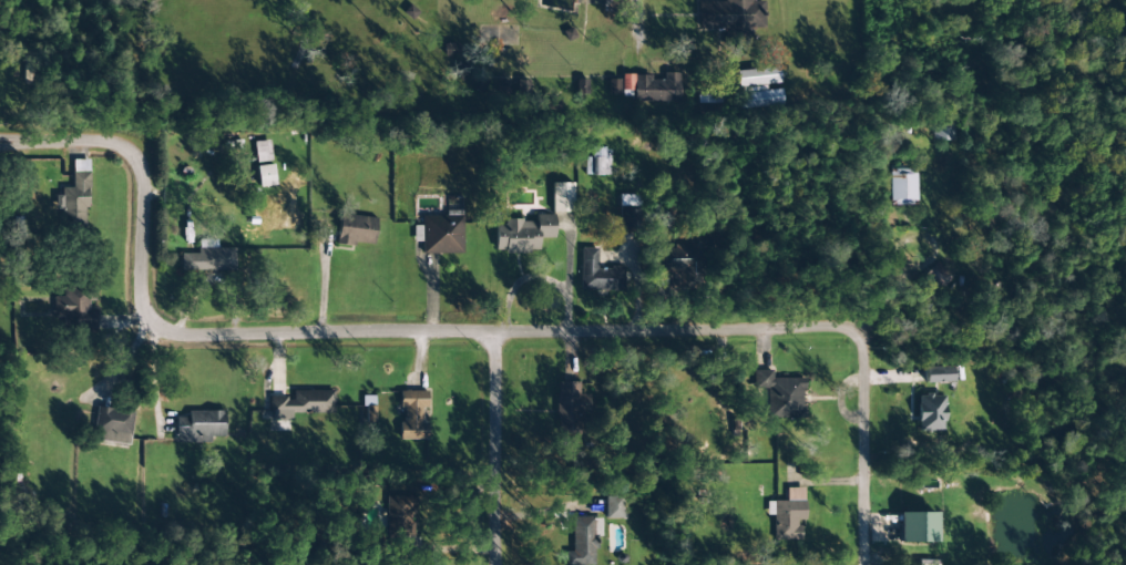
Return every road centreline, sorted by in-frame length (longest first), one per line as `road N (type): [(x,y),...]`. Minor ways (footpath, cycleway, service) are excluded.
road 1 (residential): [(759,333),(454,327),(209,339),(127,321),(109,286),(109,222),(91,155)]
road 2 (residential): [(825,564),(819,378),(791,332),(759,333)]
road 3 (residential): [(462,564),(454,327)]

